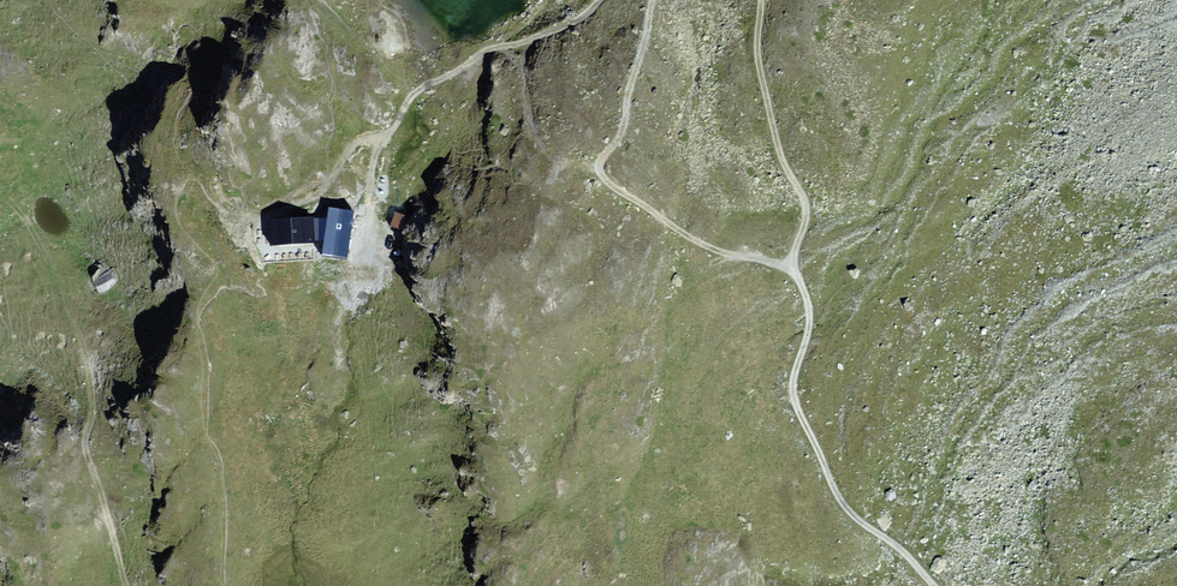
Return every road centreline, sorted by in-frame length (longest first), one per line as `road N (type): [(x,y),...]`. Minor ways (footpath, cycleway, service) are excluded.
road 1 (track): [(127,585),(86,453),(93,412),(83,343),(29,224),(0,195)]
road 2 (track): [(789,269),(810,317),(793,379),(799,412),(848,510),(934,585)]
road 3 (track): [(607,0),(571,32),(488,56),(423,93),(394,133),(345,155),(329,189)]
road 4 (track): [(761,0),(759,66),(780,153),(807,209),(789,269)]
road 5 (track): [(789,269),(701,243),(597,173)]
road 6 (track): [(597,173),(621,130),(653,0)]

